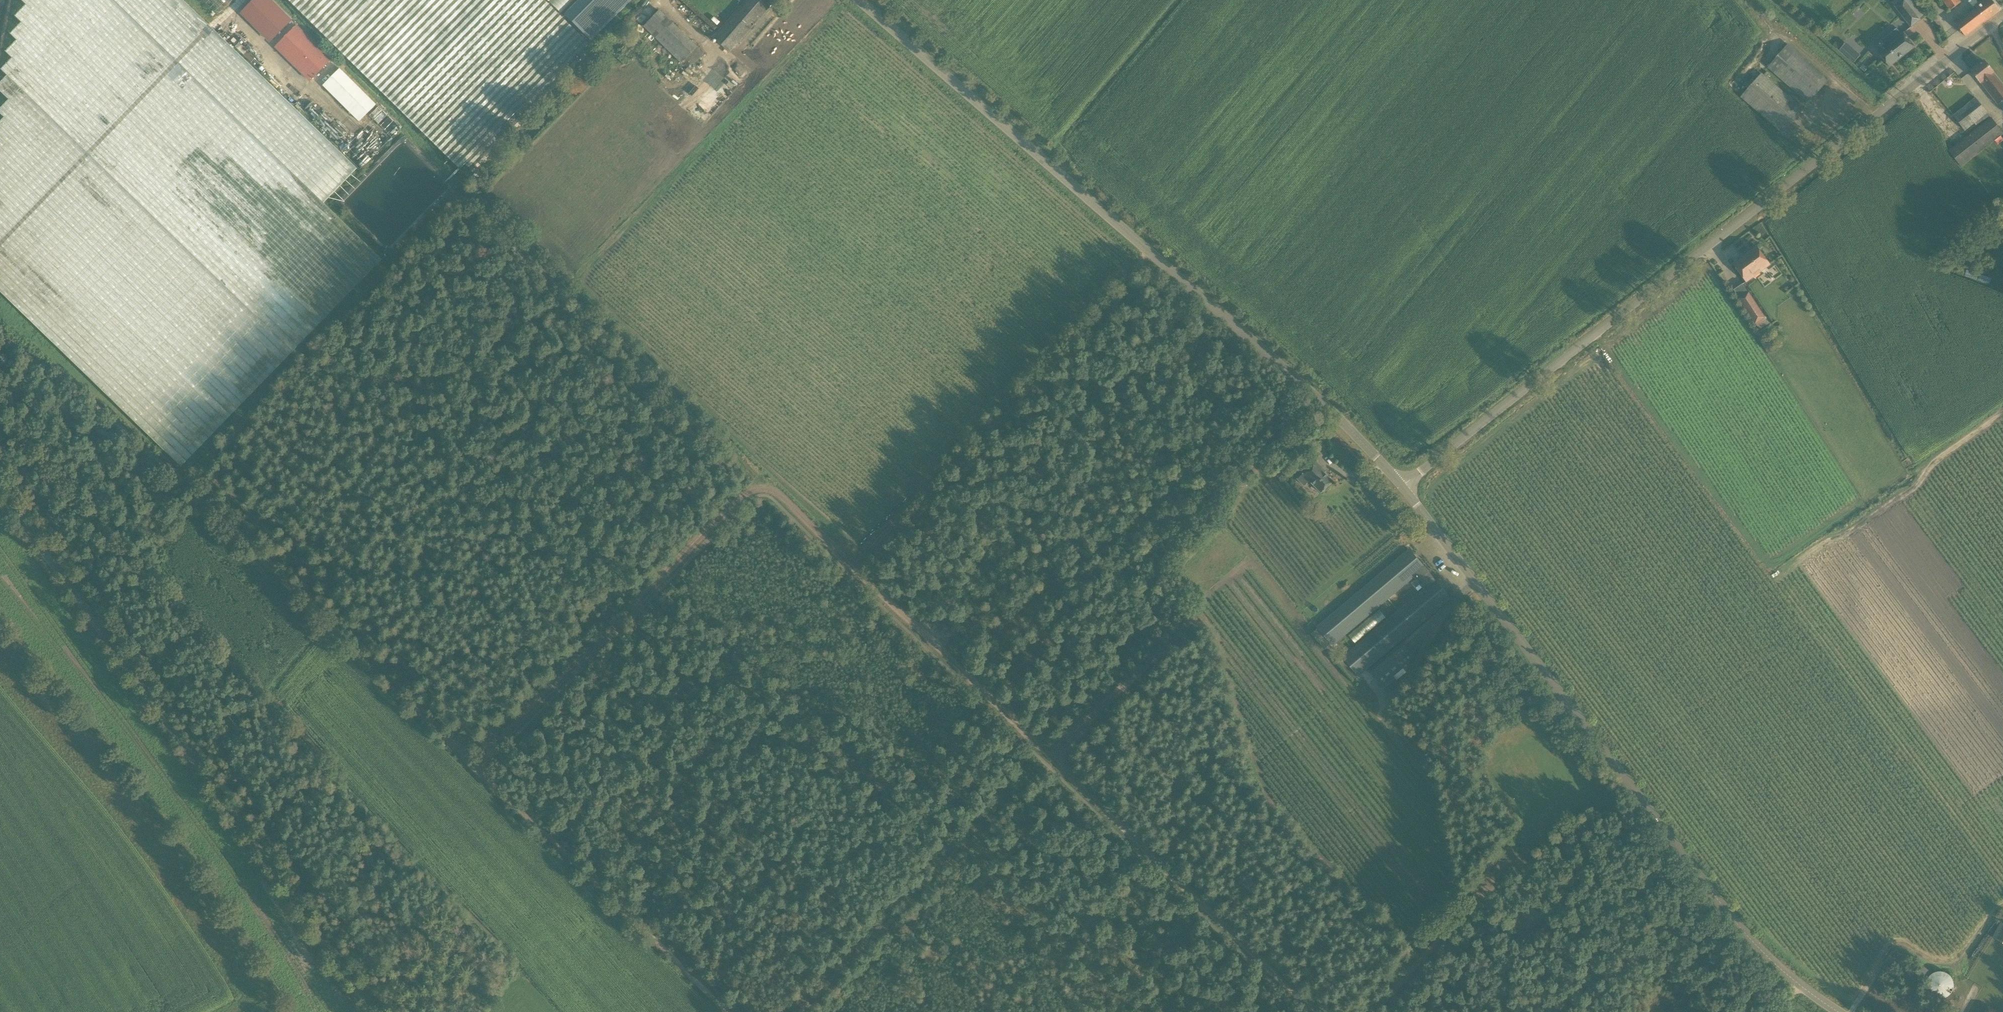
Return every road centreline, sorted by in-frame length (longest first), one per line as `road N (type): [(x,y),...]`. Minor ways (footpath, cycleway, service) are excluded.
road 1 (track): [(1050,751),(858,569),(762,490),(481,763)]
road 2 (unclassified): [(1403,481),(2002,14)]
road 3 (unclassified): [(1403,481),(1215,304),(862,0)]
road 4 (unclassified): [(1848,1011),(1785,965),(1697,868),(1403,481)]
road 5 (track): [(481,763),(119,421),(0,332)]
road 6 (unclassified): [(376,1011),(0,492)]
road 7 (track): [(1317,1011),(1050,751)]

